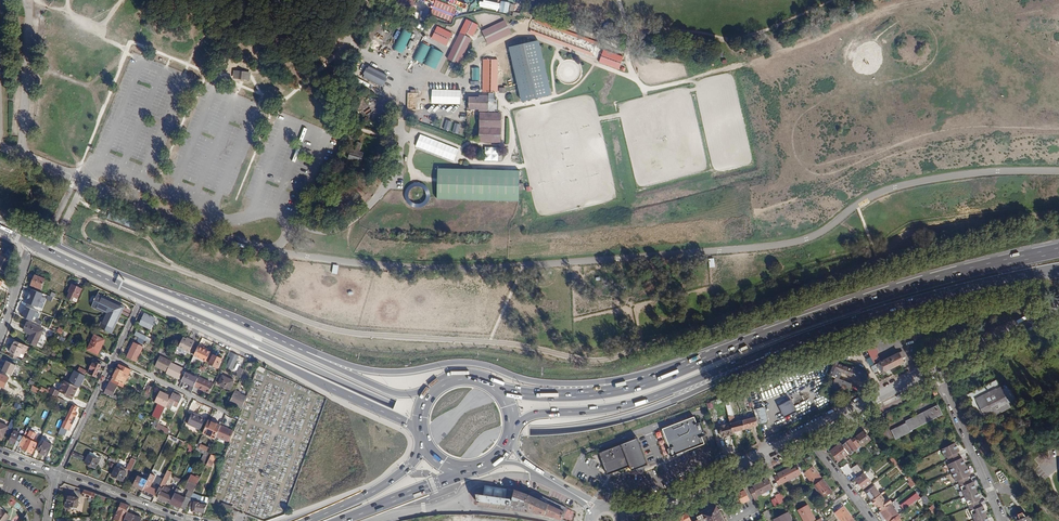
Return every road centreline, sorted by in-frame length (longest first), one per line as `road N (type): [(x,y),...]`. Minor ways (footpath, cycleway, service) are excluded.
road 1 (unclassified): [(1058,171),(986,172),(886,190),(798,243),(494,269),(296,255),(222,236),(80,176)]
road 2 (primary): [(117,284),(417,415),(479,430),(600,425),(683,397),(802,340)]
road 3 (primary): [(1058,248),(834,309),(648,383)]
road 4 (primary): [(648,383),(638,375),(543,383),(464,362),(366,370),(299,351)]
road 5 (primary): [(299,351),(0,221)]
road 6 (primary): [(511,432),(537,413),(644,401),(802,340)]
road 7 (primary): [(142,299),(420,428)]
road 8 (primary): [(802,340),(1058,270)]
road 9 (tertiary): [(620,517),(658,508),(804,435)]
road 10 (residential): [(935,367),(1003,520)]
road 11 (primary): [(421,435),(417,456),(394,479),(294,520)]
road 12 (primary): [(648,383),(597,393),(498,390)]
road 13 (tertiary): [(804,435),(935,367)]
road 14 (primary): [(431,392),(398,394),(299,351)]
road 15 (residential): [(191,520),(58,475)]
road 16 (tertiary): [(935,367),(1058,306)]
road 17 (residential): [(115,356),(237,416)]
road 18 (residential): [(115,356),(58,475)]
road 19 (primary): [(345,520),(465,469)]

